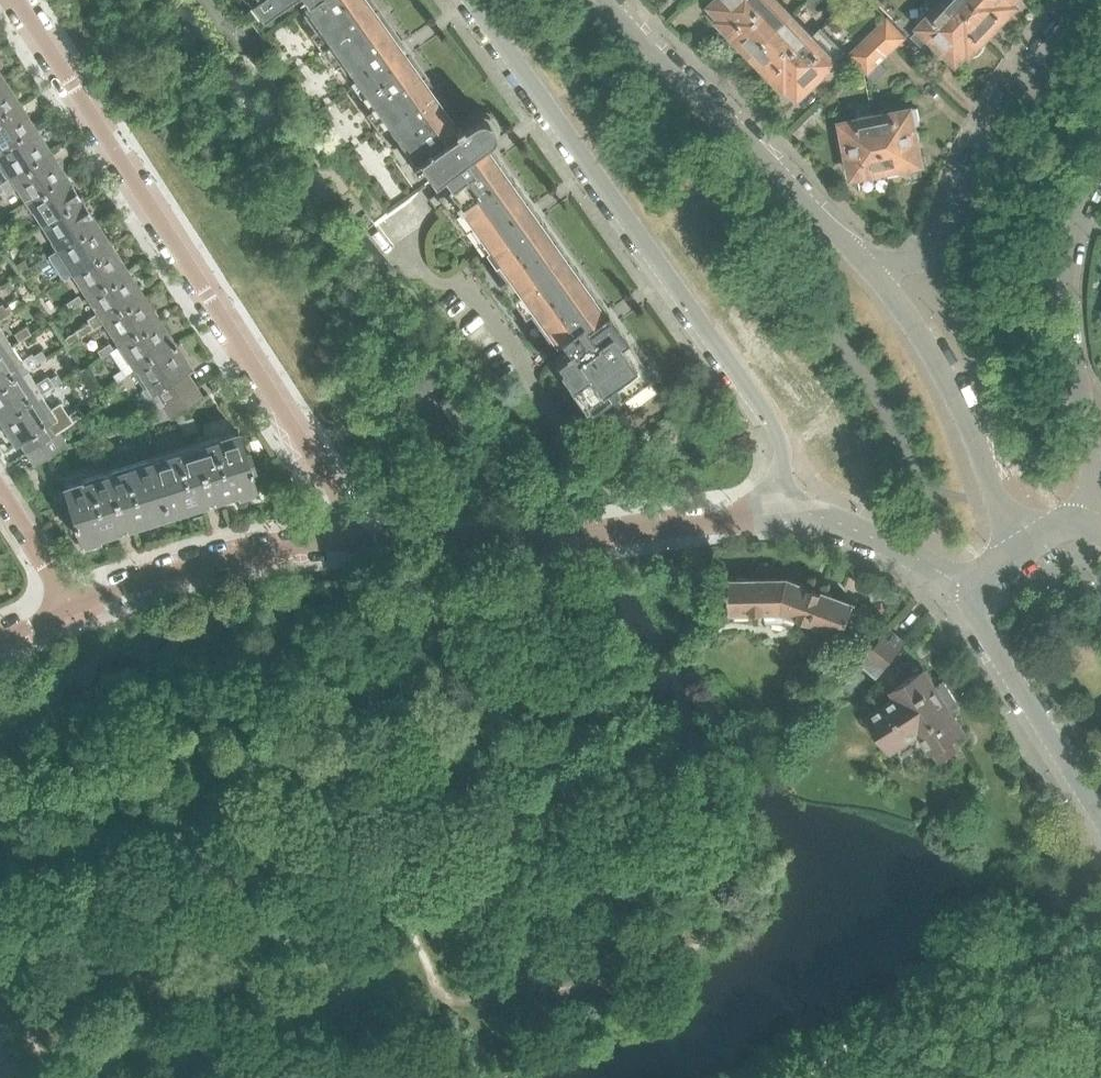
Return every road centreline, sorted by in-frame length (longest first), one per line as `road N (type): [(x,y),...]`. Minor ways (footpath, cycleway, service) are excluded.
road 1 (residential): [(17,0),(326,475),(346,534)]
road 2 (residential): [(476,0),(773,420),(804,509)]
road 3 (residential): [(804,509),(589,541),(346,534)]
road 4 (residential): [(884,276),(608,0)]
road 5 (residential): [(1100,7),(1011,112),(940,253),(884,276)]
road 6 (residential): [(1027,546),(975,423),(884,276)]
road 7 (residential): [(346,534),(195,562),(64,605)]
road 8 (residential): [(1100,453),(1073,321),(1072,272),(1083,212),(1100,178)]
road 9 (residential): [(975,592),(991,639),(1100,812)]
road 10 (residential): [(804,509),(975,592)]
road 11 (residential): [(0,490),(64,605)]

